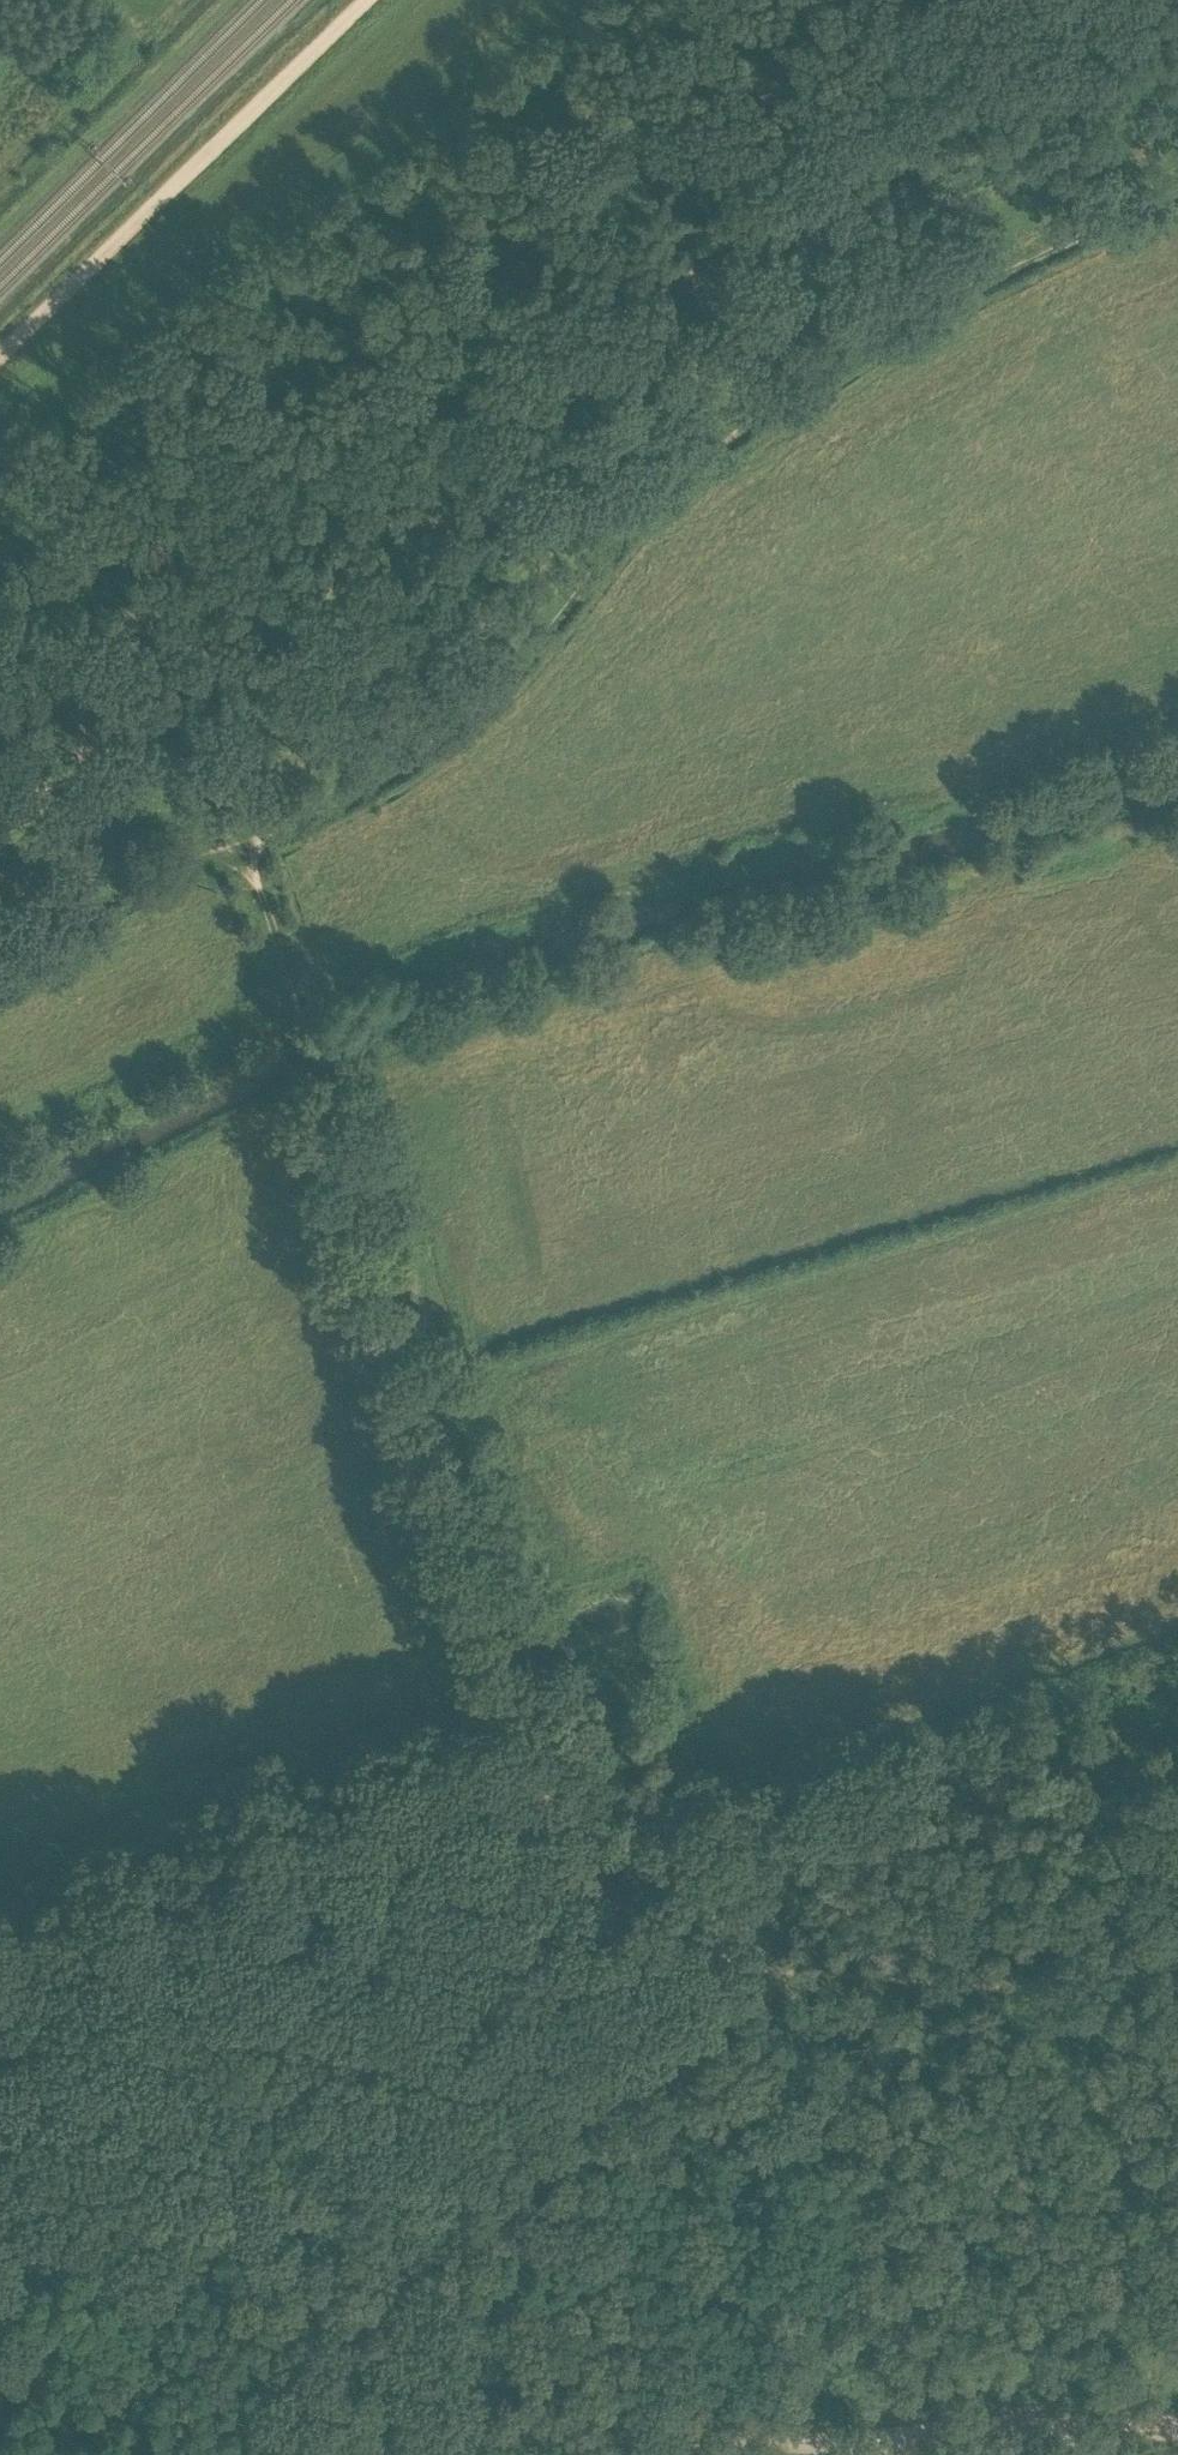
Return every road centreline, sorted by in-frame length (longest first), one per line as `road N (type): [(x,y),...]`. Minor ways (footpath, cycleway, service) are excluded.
road 1 (track): [(1177,187),(1008,263),(806,378),(667,493),(441,729),(372,781),(237,848)]
road 2 (track): [(237,848),(325,1068),(538,1700),(606,1835)]
road 3 (track): [(606,1835),(1177,1640)]
road 4 (unclassified): [(377,0),(0,367)]
road 5 (track): [(606,1835),(661,1899),(693,1917),(890,1965),(1046,1990)]
road 6 (track): [(1177,2426),(942,2436),(879,2454)]
road 7 (track): [(237,848),(0,950)]
road 8 (unclassified): [(694,2454),(778,2447),(849,2454)]

